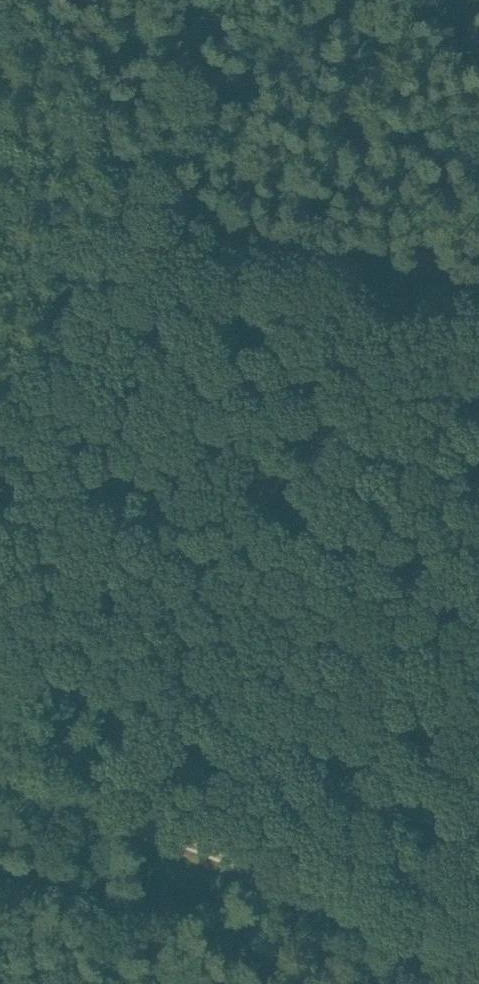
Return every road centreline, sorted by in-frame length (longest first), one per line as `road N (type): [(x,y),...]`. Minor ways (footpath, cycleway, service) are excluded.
road 1 (track): [(478,958),(0,766)]

